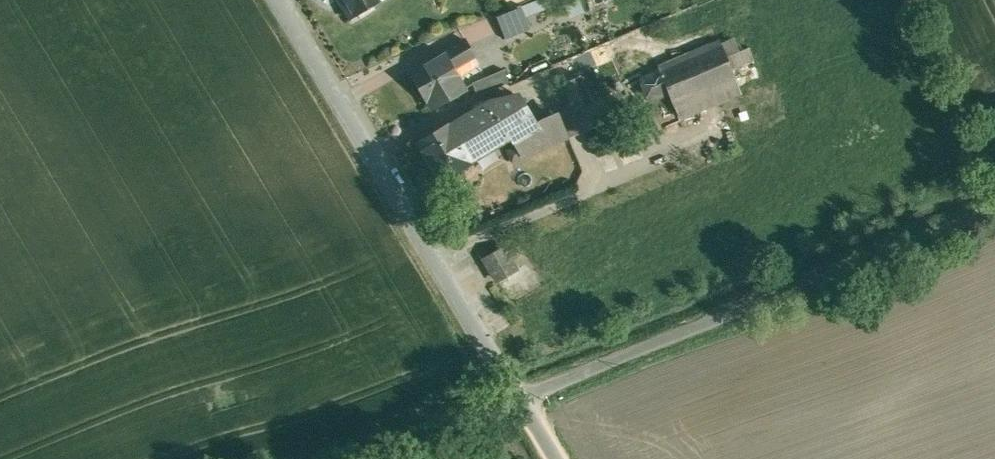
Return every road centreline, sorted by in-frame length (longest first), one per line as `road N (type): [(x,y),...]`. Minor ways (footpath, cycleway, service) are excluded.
road 1 (unclassified): [(519,395),(994,210)]
road 2 (unclassified): [(281,0),(519,395)]
road 3 (residential): [(519,395),(354,458)]

